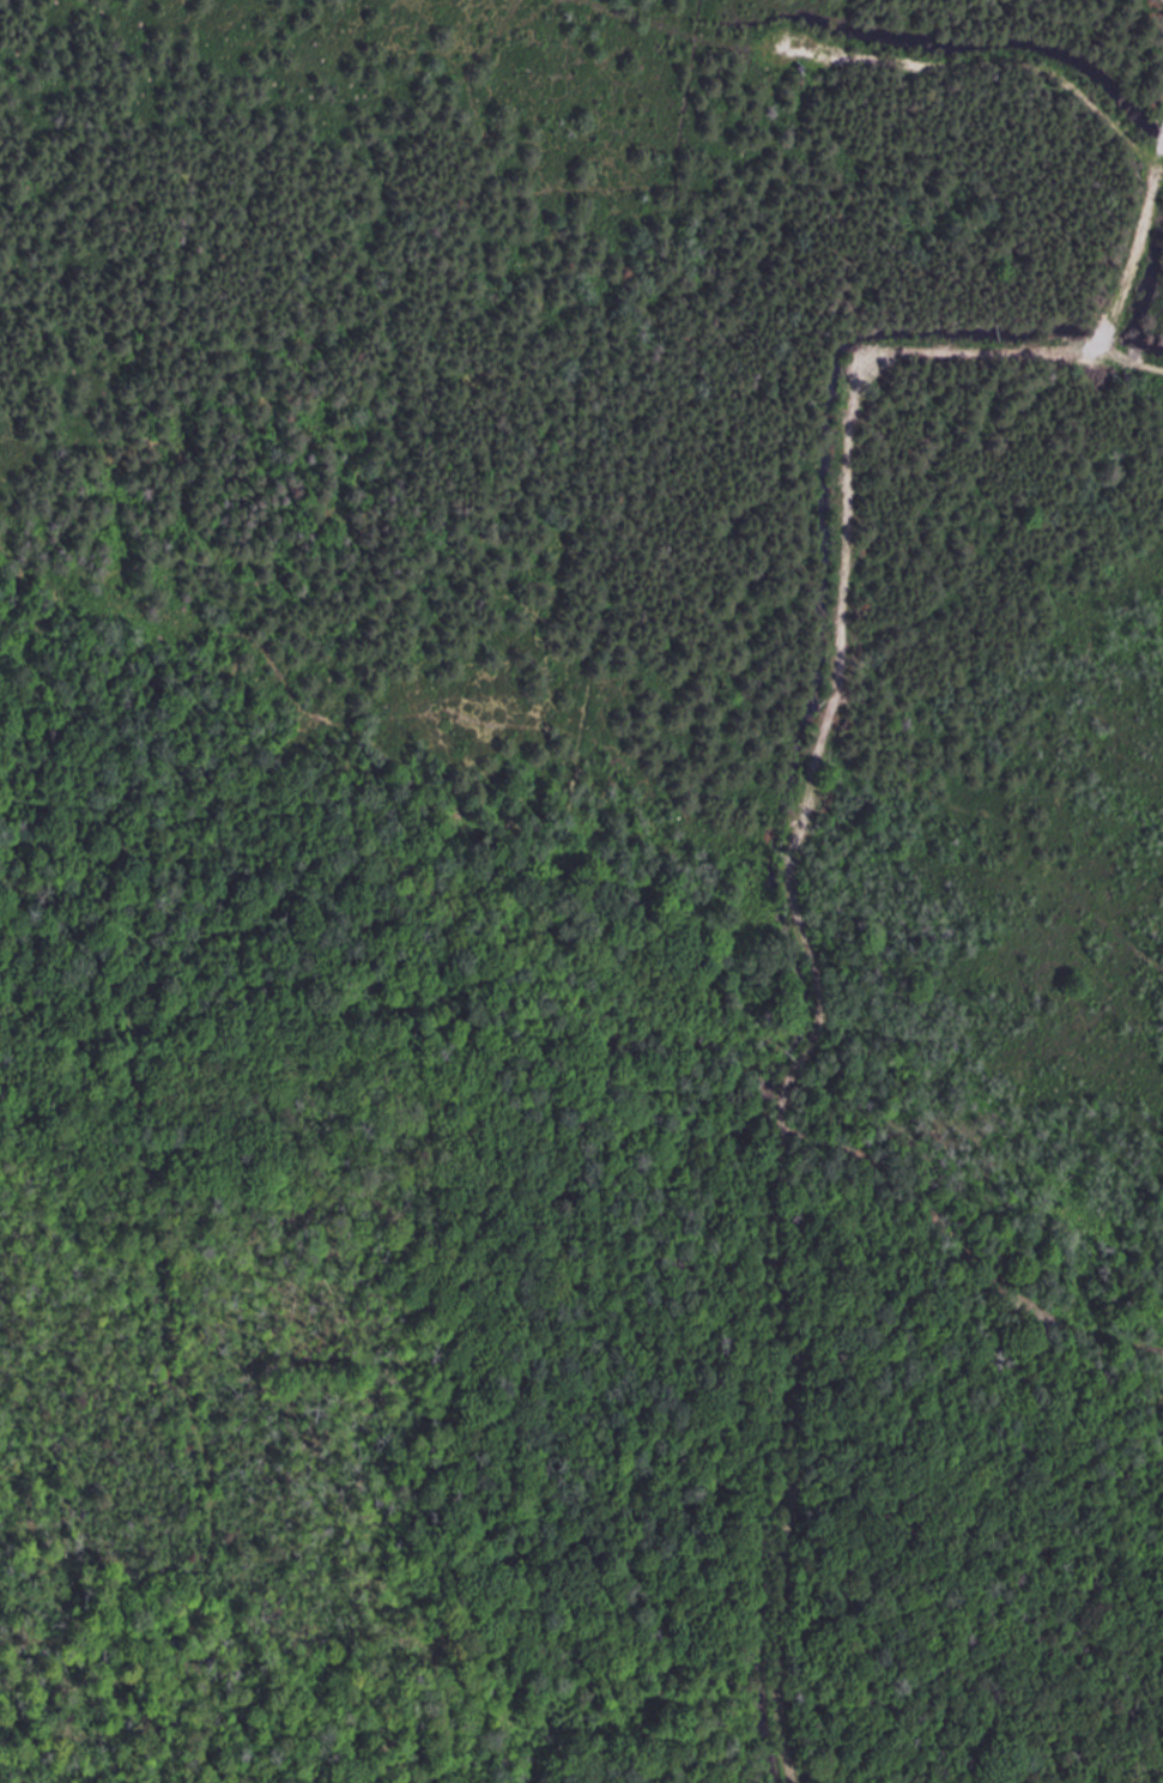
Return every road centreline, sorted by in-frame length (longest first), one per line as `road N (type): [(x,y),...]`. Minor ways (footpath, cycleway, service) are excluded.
road 1 (track): [(1101,349),(865,346),(832,715),(811,814)]
road 2 (track): [(1162,360),(1101,349),(1162,134)]

